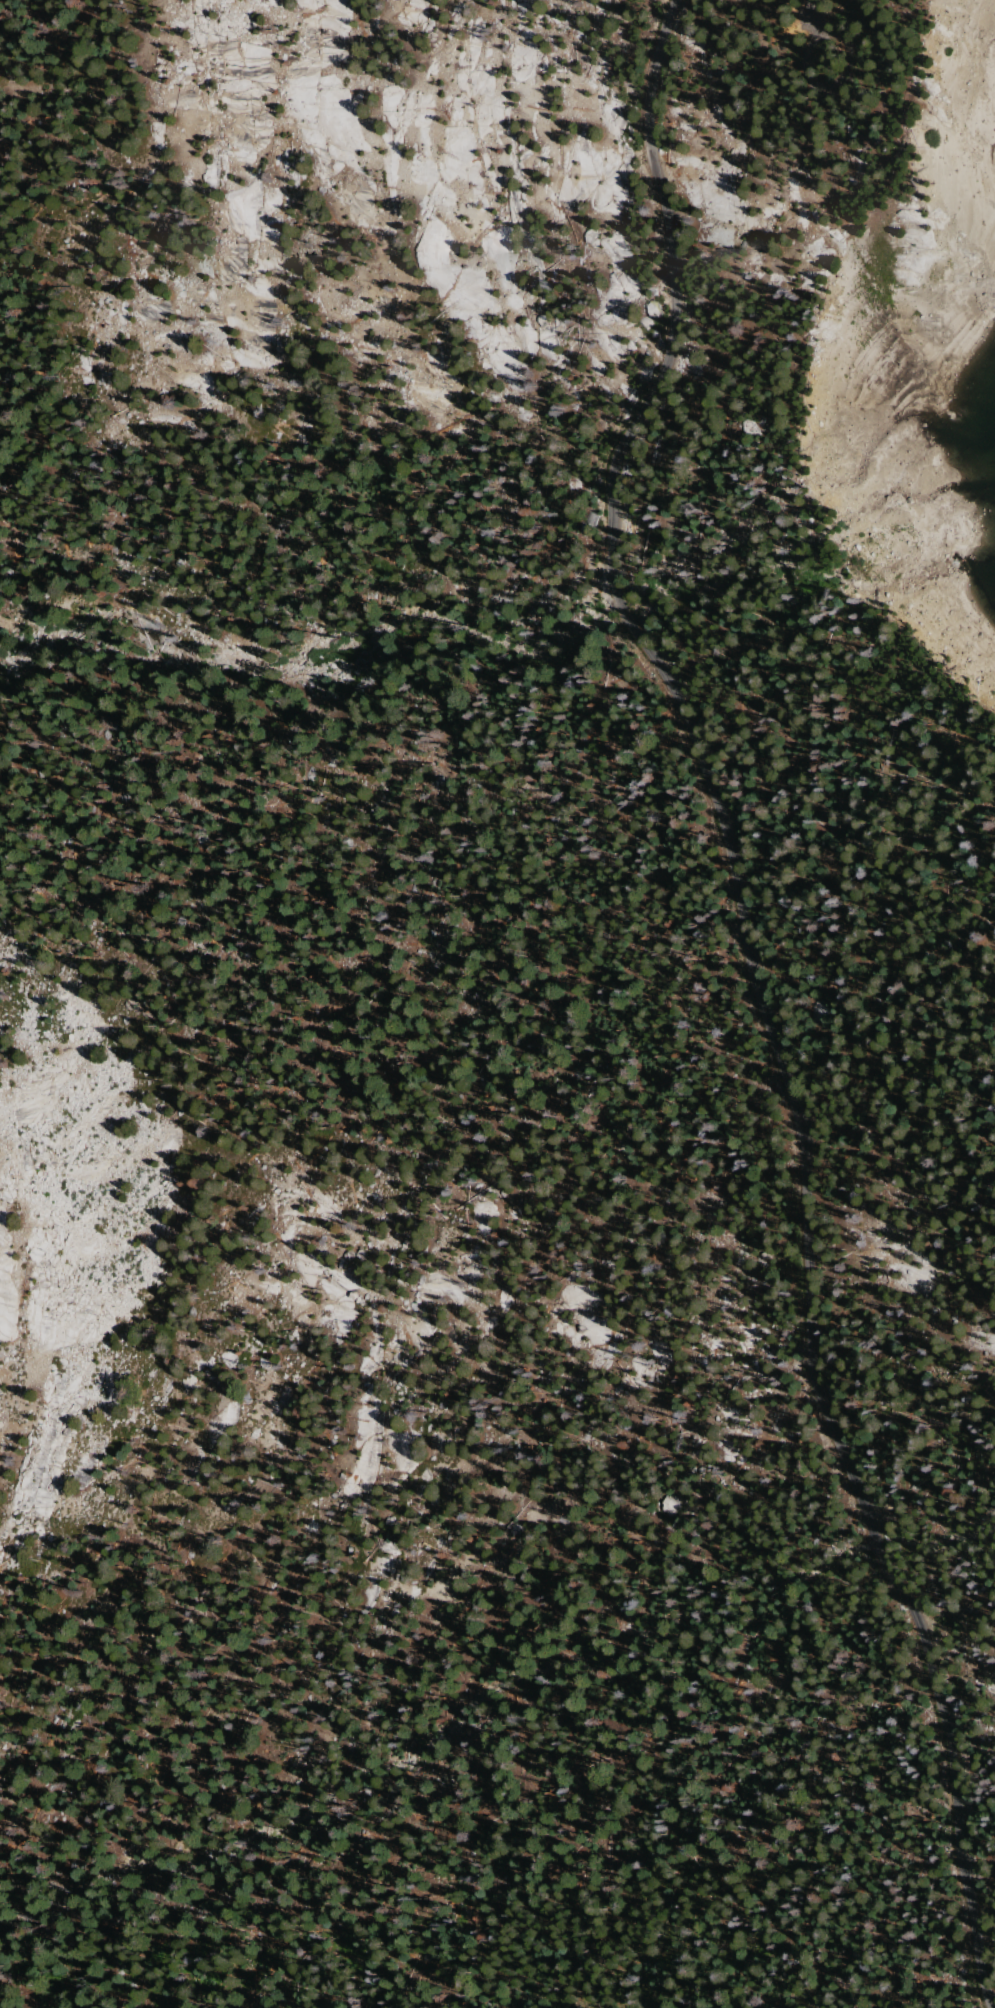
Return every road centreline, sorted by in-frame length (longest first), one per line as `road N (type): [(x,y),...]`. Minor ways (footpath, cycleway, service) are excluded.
road 1 (residential): [(994,2006),(927,1625),(813,1371),(804,1271),(809,1166),(801,1120),(759,1006),(739,843),(696,722),(632,614),(615,566),(613,475),(621,443),(675,337),(678,298),(652,77),(676,0)]

